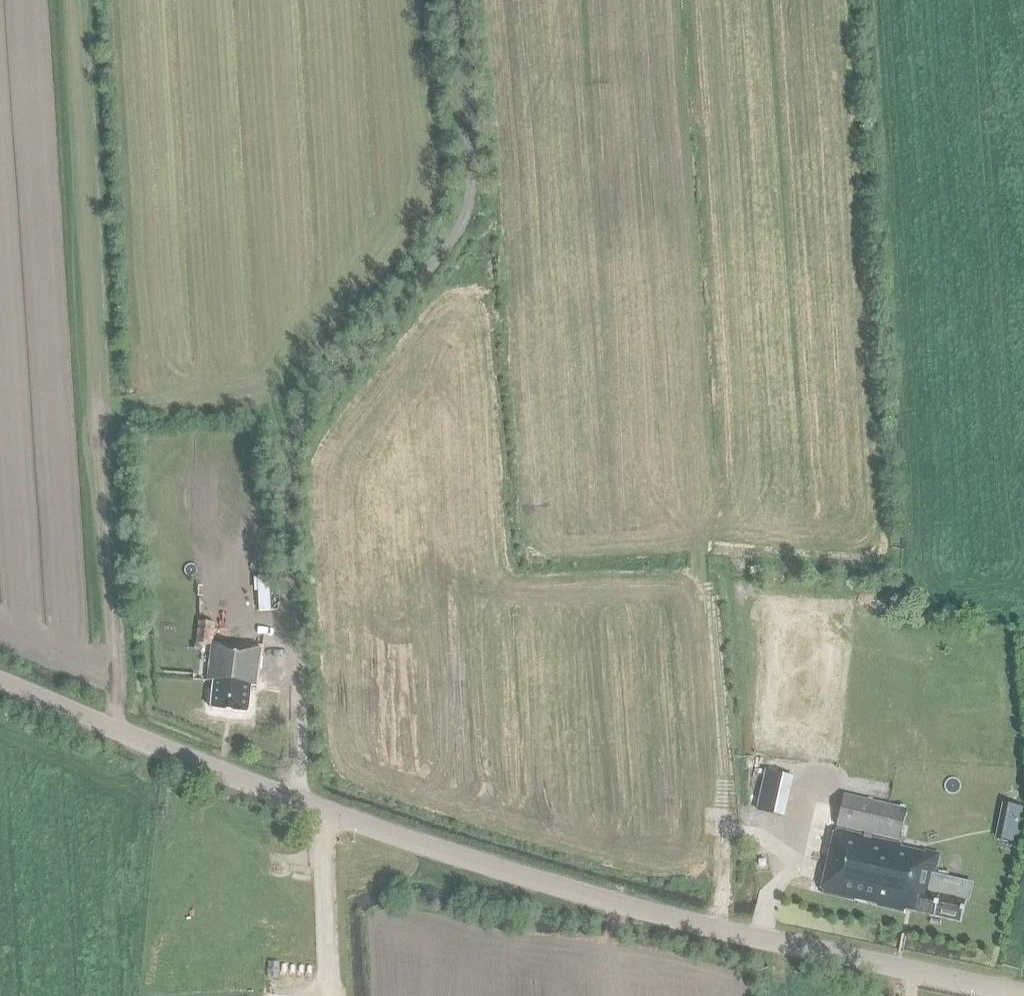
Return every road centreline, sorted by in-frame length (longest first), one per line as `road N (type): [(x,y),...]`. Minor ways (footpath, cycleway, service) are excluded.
road 1 (tertiary): [(1015,995),(761,948),(613,908),(306,801),(0,682)]
road 2 (track): [(452,0),(465,216),(286,425),(306,801)]
road 3 (track): [(118,732),(79,0)]
road 4 (track): [(337,995),(326,882),(331,810)]

